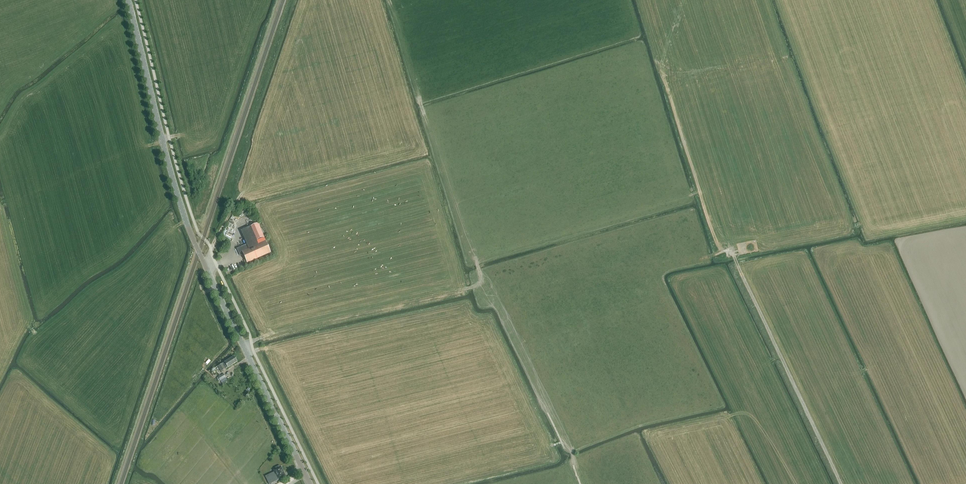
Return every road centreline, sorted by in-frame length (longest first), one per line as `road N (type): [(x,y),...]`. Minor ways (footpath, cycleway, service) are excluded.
road 1 (secondary): [(310,483),(188,226),(128,0)]
road 2 (track): [(841,483),(733,255),(716,241),(664,70)]

